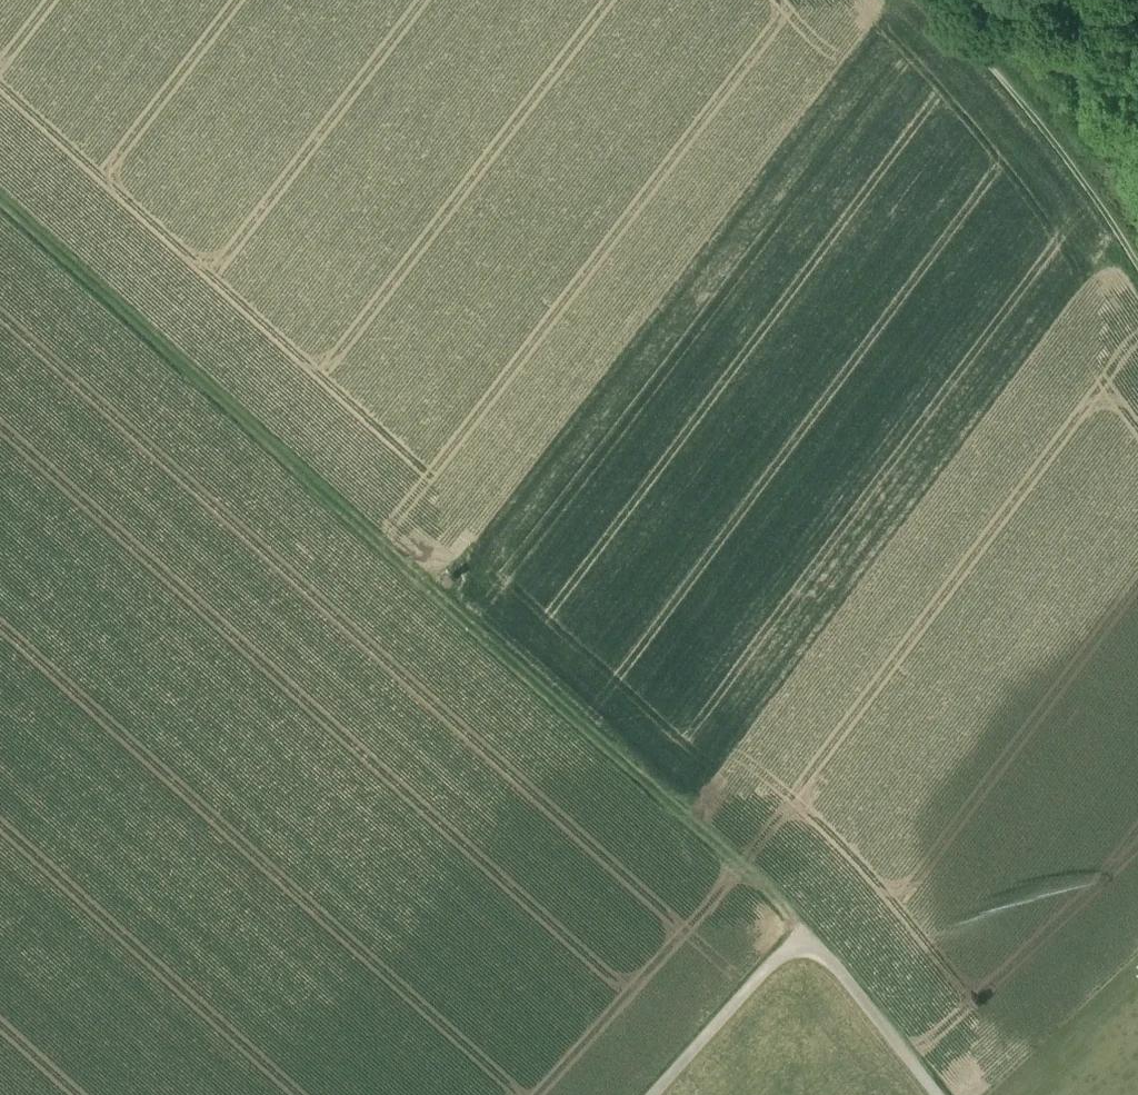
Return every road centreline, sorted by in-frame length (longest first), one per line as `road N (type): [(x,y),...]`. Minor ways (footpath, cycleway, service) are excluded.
road 1 (track): [(0,203),(806,930)]
road 2 (residential): [(655,1094),(806,930),(935,1094)]
road 3 (track): [(1137,258),(1004,73),(935,0)]

